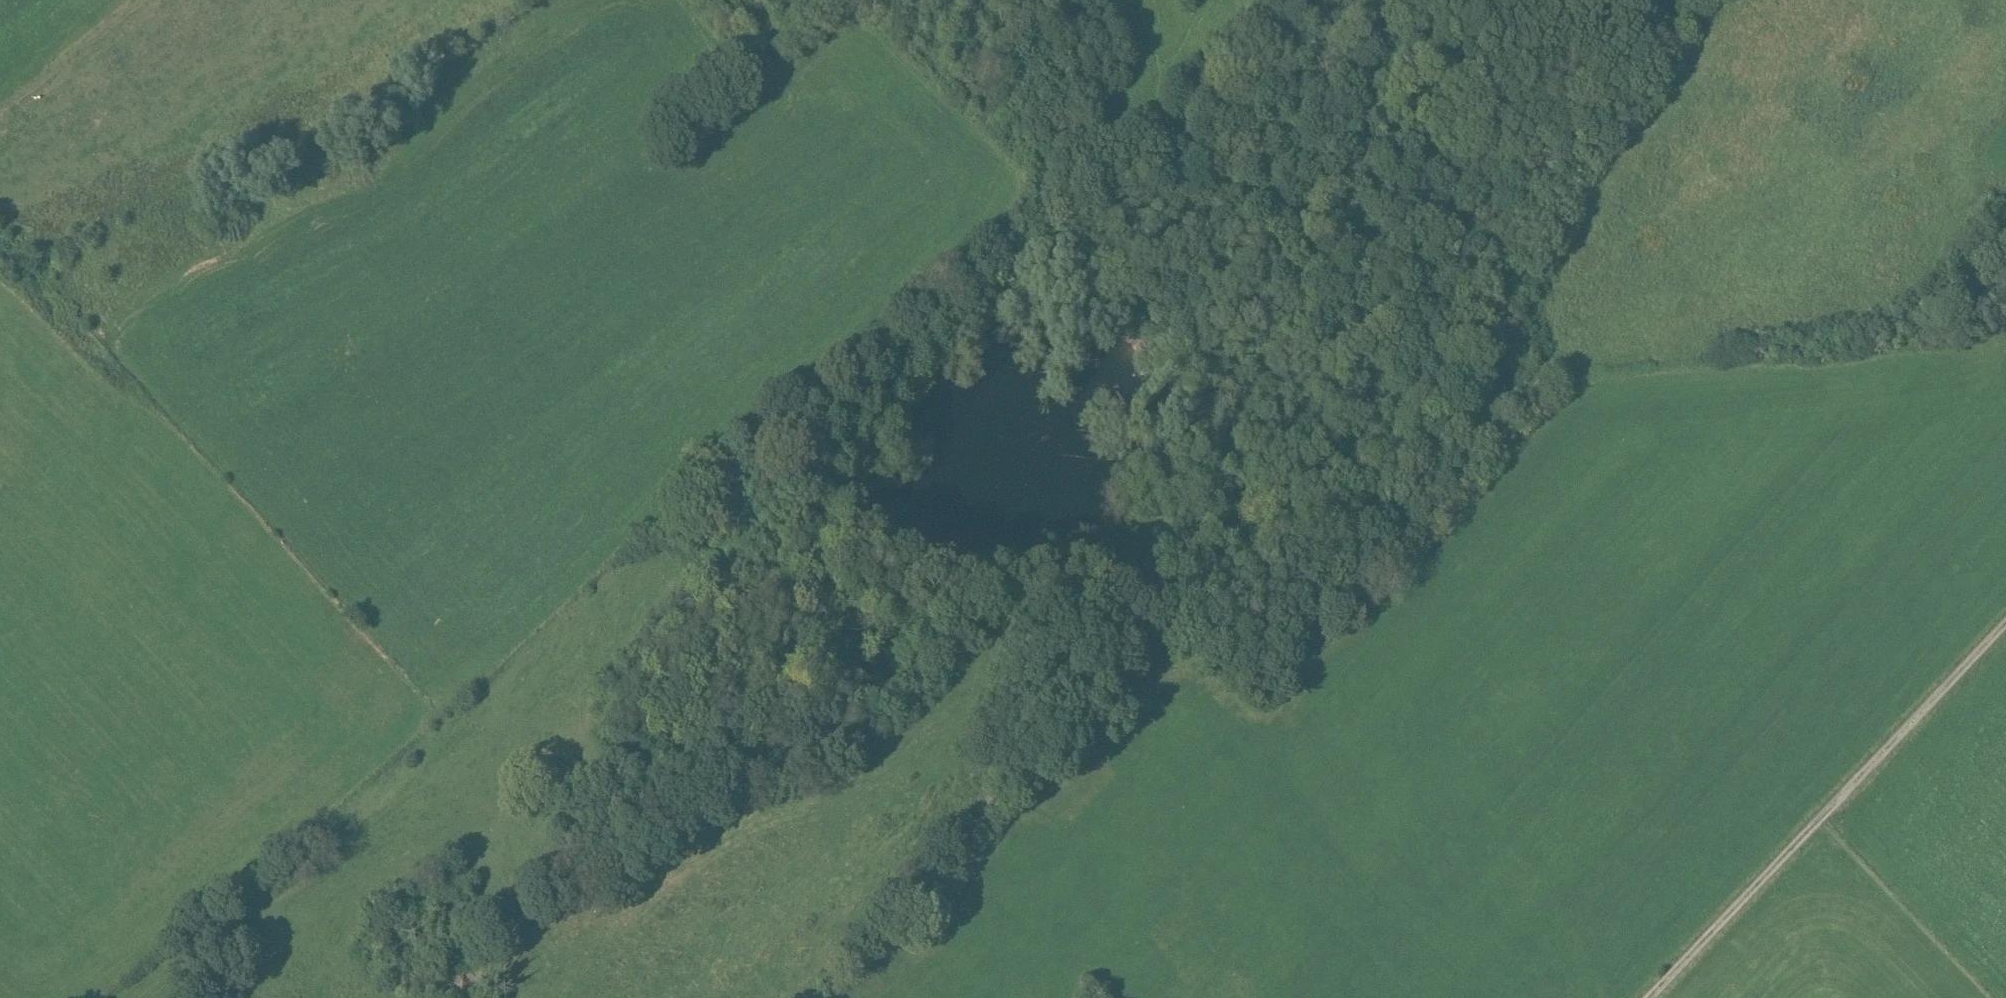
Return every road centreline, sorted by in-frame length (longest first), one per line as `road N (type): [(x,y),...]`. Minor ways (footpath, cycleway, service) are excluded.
road 1 (track): [(1645,997),(2005,621)]

